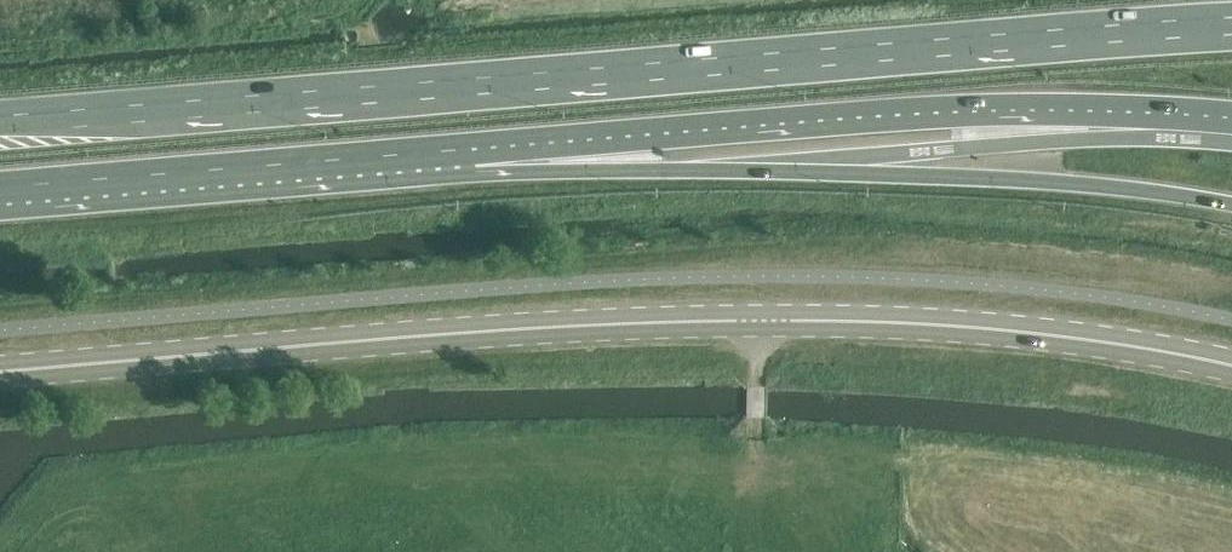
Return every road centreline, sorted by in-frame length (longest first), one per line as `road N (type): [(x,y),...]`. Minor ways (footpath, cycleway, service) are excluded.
road 1 (secondary): [(1231,369),(1020,331),(762,321),(527,327),(0,371)]
road 2 (trunk): [(1231,26),(0,122)]
road 3 (trunk): [(476,148),(663,168),(1072,183),(1231,205)]
road 4 (trunk): [(476,148),(986,110),(1231,118)]
road 5 (trunk): [(0,187),(476,148)]

